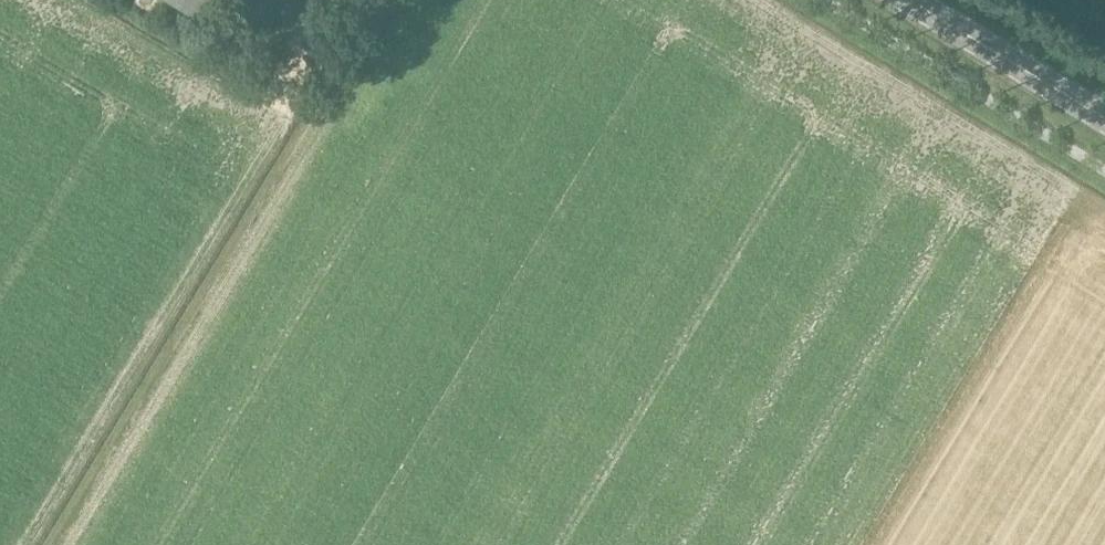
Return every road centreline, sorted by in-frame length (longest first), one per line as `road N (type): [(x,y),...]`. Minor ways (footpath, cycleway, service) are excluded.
road 1 (primary): [(1104,117),(912,0)]

